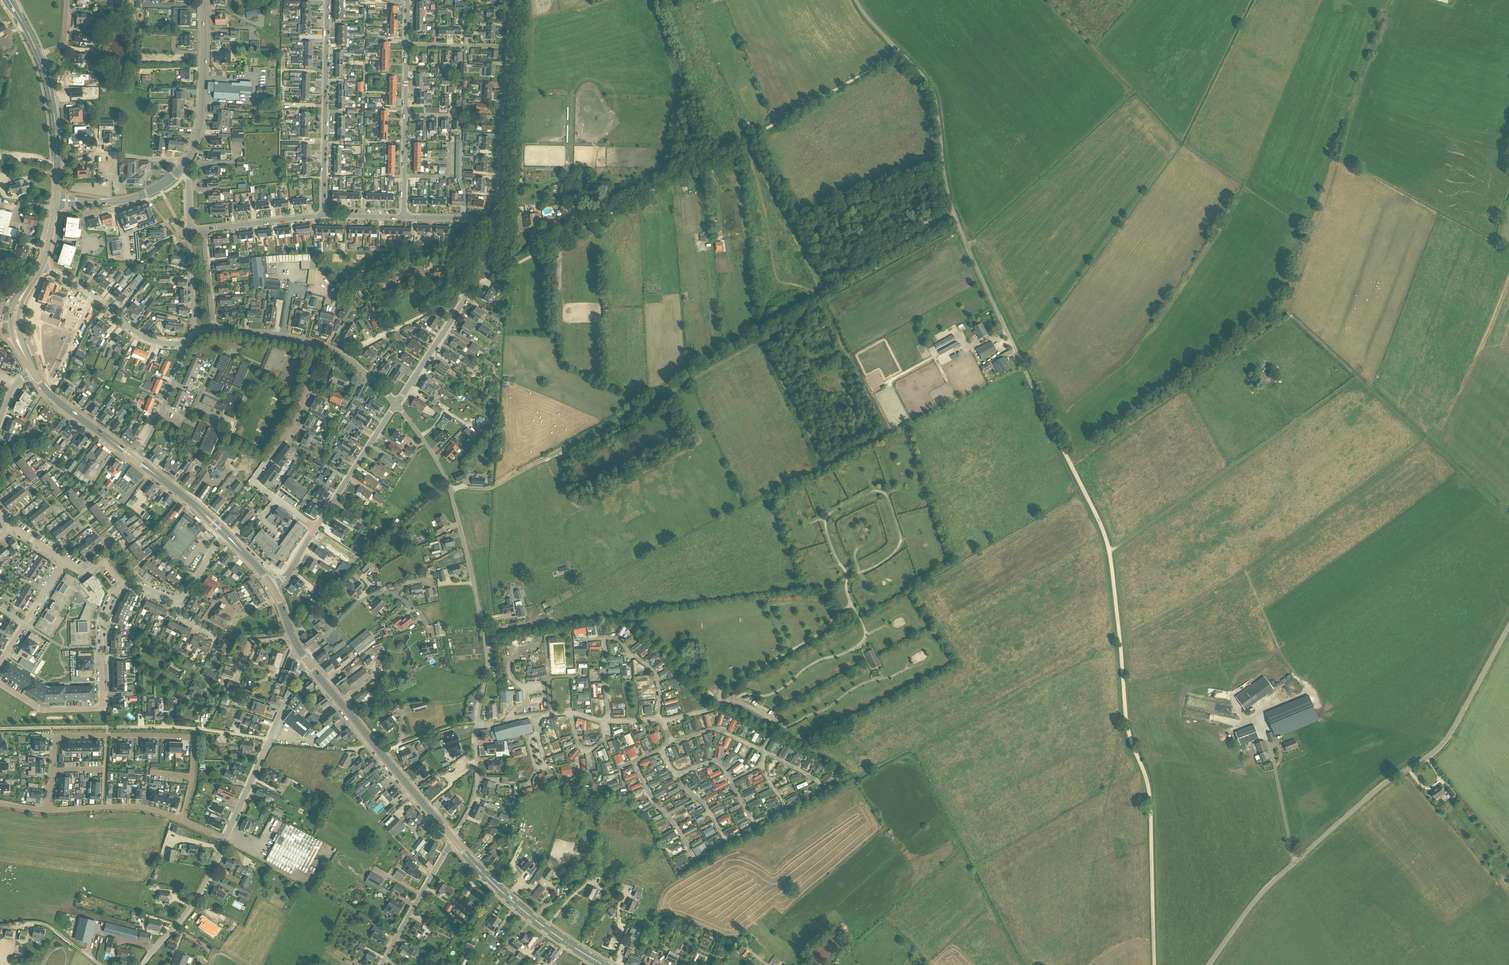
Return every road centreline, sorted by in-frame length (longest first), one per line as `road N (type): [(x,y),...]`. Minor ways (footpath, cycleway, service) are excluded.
road 1 (track): [(1389,0),(1286,311),(1071,464)]
road 2 (track): [(1154,964),(1149,789),(1127,725),(1109,549),(1052,427)]
road 3 (track): [(834,456),(801,384),(799,350),(769,337),(491,488),(450,490)]
road 4 (unclassified): [(1052,427),(957,221),(934,92),(856,0)]
road 5 (unclassified): [(1207,964),(1253,899),(1387,779),(1443,740),(1508,624)]
road 6 (track): [(344,356),(749,137)]
road 7 (residential): [(478,723),(487,662),(469,562),(446,480),(396,405)]
road 8 (track): [(1357,378),(1109,552)]
road 9 (track): [(1286,311),(1508,515)]
road 10 (residential): [(183,821),(193,777),(188,737),(58,737),(47,811)]
road 11 (track): [(0,729),(171,727),(269,739)]
road 12 (track): [(721,708),(725,686),(827,629),(822,606),(773,607),(788,644)]
road 13 (primary): [(224,534),(56,400),(34,373)]
road 14 (residential): [(0,684),(41,710),(103,709),(101,622),(123,583)]
road 15 (residential): [(315,529),(254,479),(300,414),(317,344)]
road 16 (residential): [(323,215),(328,0)]
road 17 (residential): [(396,405),(465,298),(494,225)]
road 18 (primary): [(604,964),(518,906),(453,839)]
road 19 (residential): [(225,840),(307,662)]
road 20 (track): [(749,137),(900,51)]
road 21 (secondary): [(184,164),(202,118),(204,0)]
road 22 (residential): [(303,655),(376,594),(400,598),(427,627)]
road 23 (residential): [(143,964),(195,901),(225,840)]
road 24 (residential): [(315,529),(396,405)]
road 25 (residential): [(382,964),(453,839)]
road 26 (residential): [(47,811),(133,807),(183,821)]
road 27 (residential): [(190,345),(144,337),(73,283)]
road 28 (secondary): [(57,199),(131,199),(180,169)]
road 29 (residential): [(57,164),(105,154),(184,164)]
road 30 (residential): [(138,456),(190,345)]
road 31 (residential): [(478,723),(476,794),(453,839)]
road 32 (residential): [(323,215),(203,229)]

